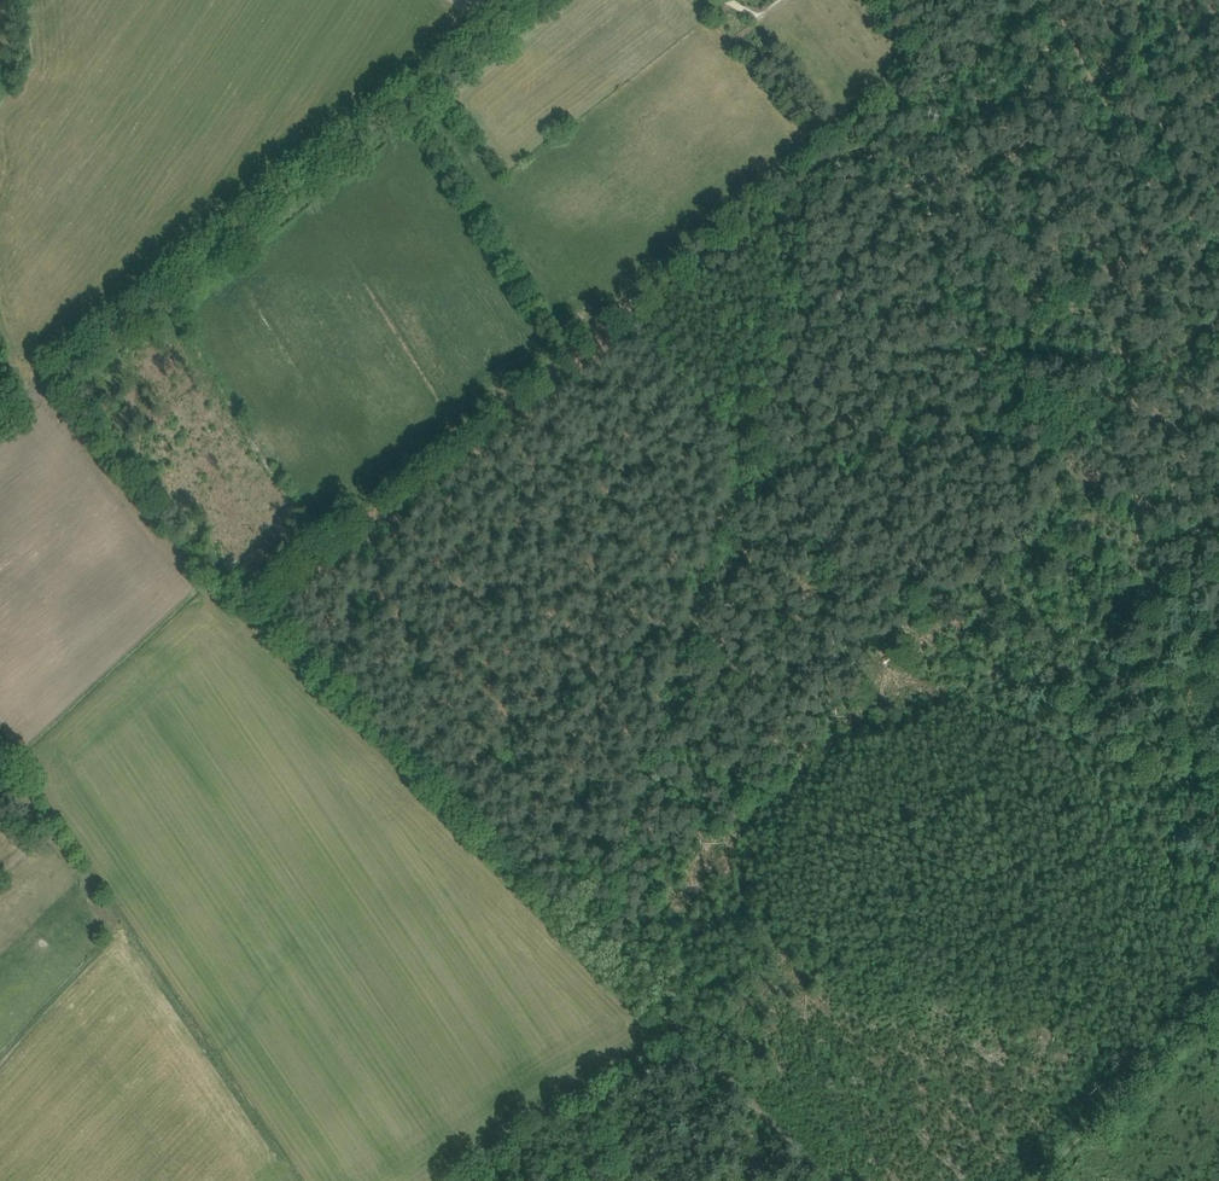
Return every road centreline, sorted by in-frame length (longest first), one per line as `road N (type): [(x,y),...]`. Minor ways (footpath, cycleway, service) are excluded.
road 1 (unclassified): [(0,443),(545,0)]

